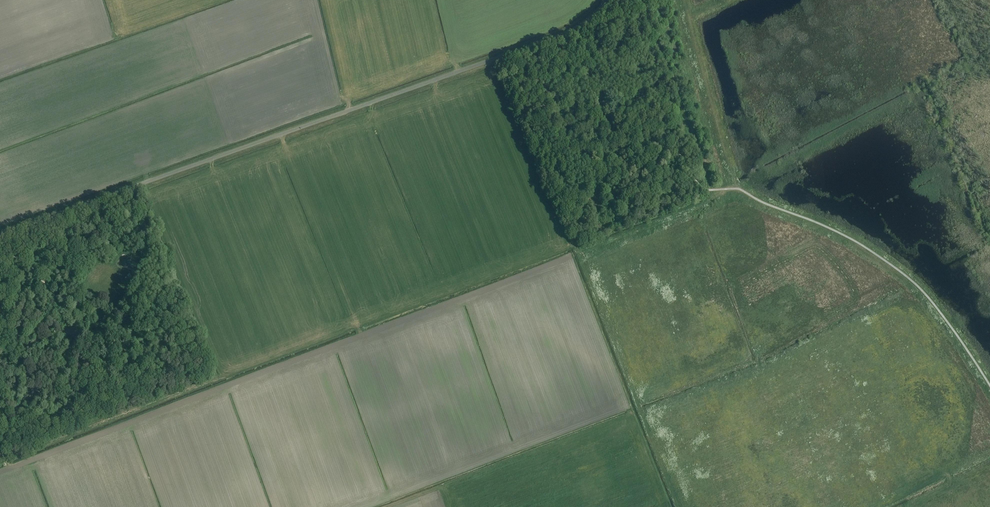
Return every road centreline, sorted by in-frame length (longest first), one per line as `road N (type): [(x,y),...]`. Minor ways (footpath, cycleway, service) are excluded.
road 1 (unclassified): [(0,234),(559,36),(606,0)]

